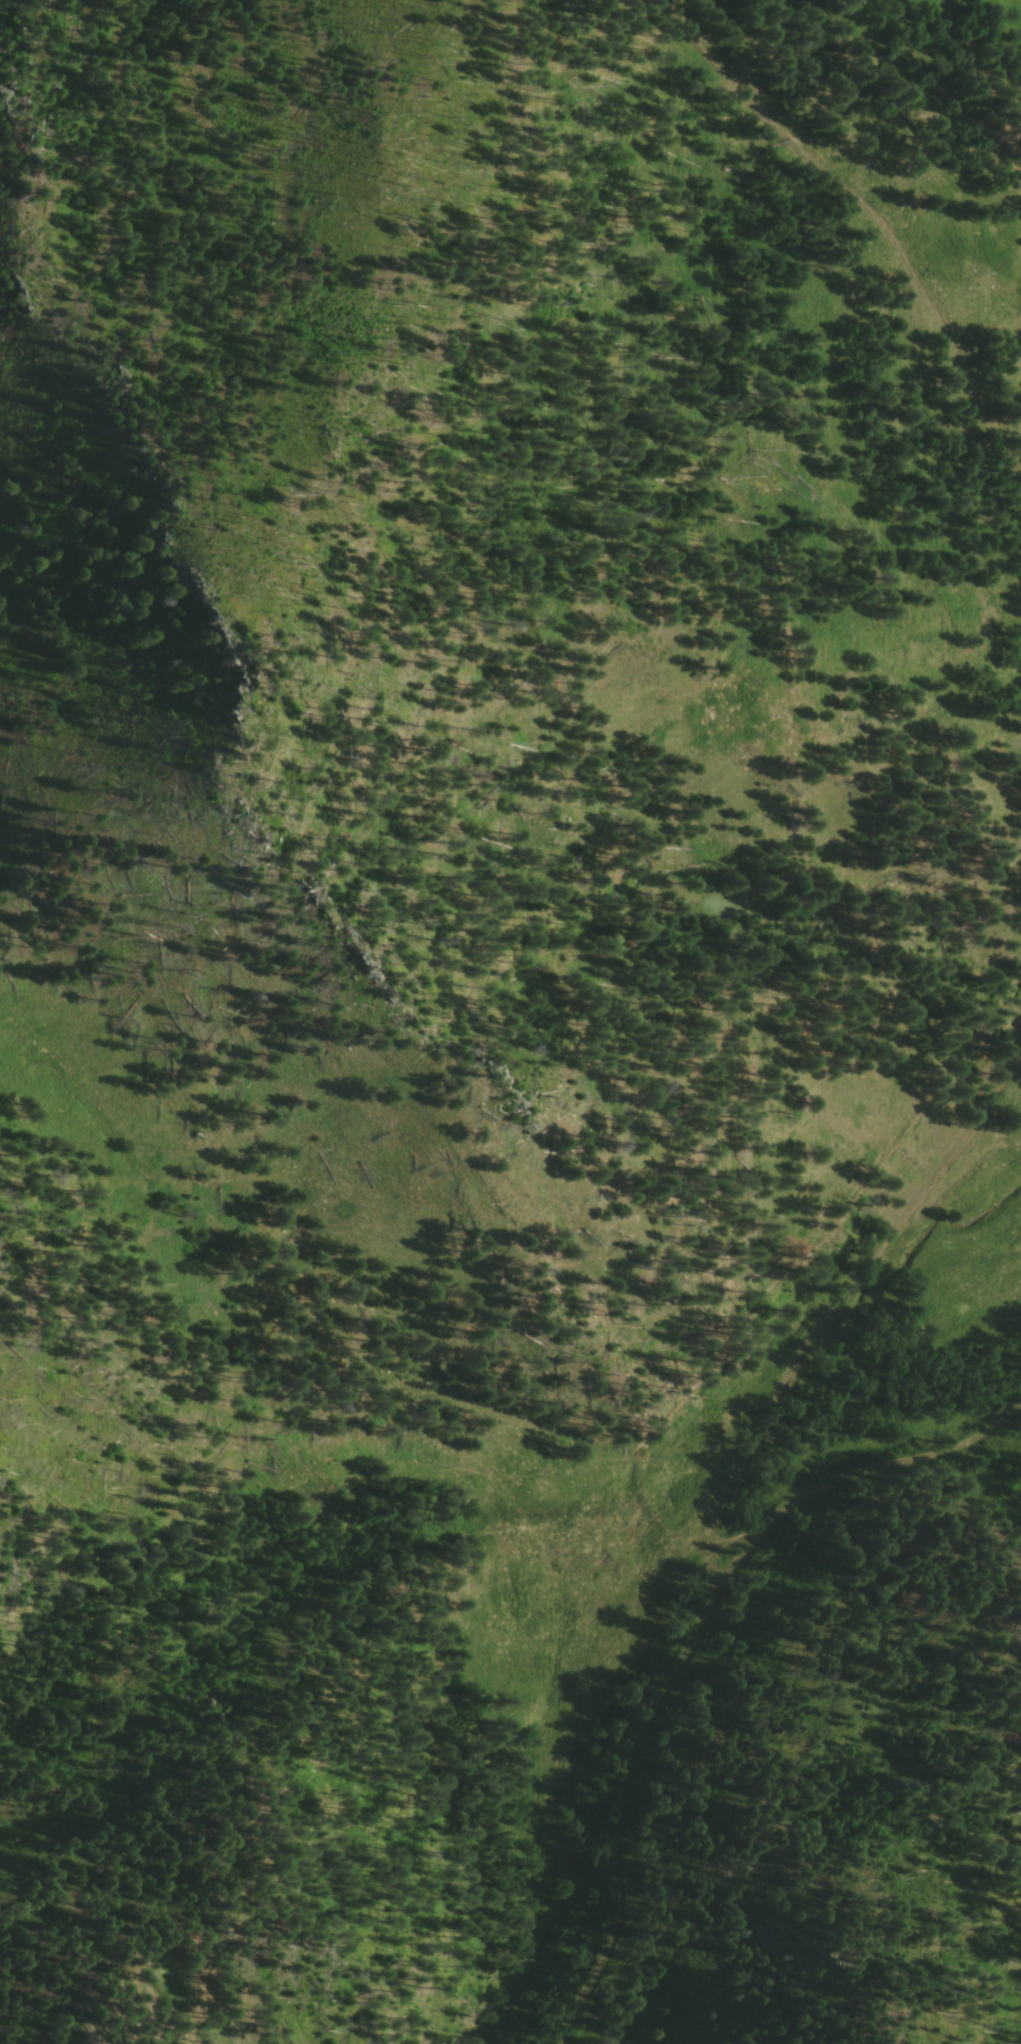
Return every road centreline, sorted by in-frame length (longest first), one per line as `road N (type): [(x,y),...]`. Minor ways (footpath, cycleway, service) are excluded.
road 1 (track): [(563,2043),(589,1972),(638,1736),(707,1593),(725,1479),(783,1384),(975,1132),(1020,1025)]
road 2 (track): [(922,296),(879,228),(787,151),(666,0)]
road 3 (track): [(990,1424),(962,1447),(798,1499),(755,1531),(728,1539),(711,1533)]
road 4 (track): [(1020,487),(922,296)]

